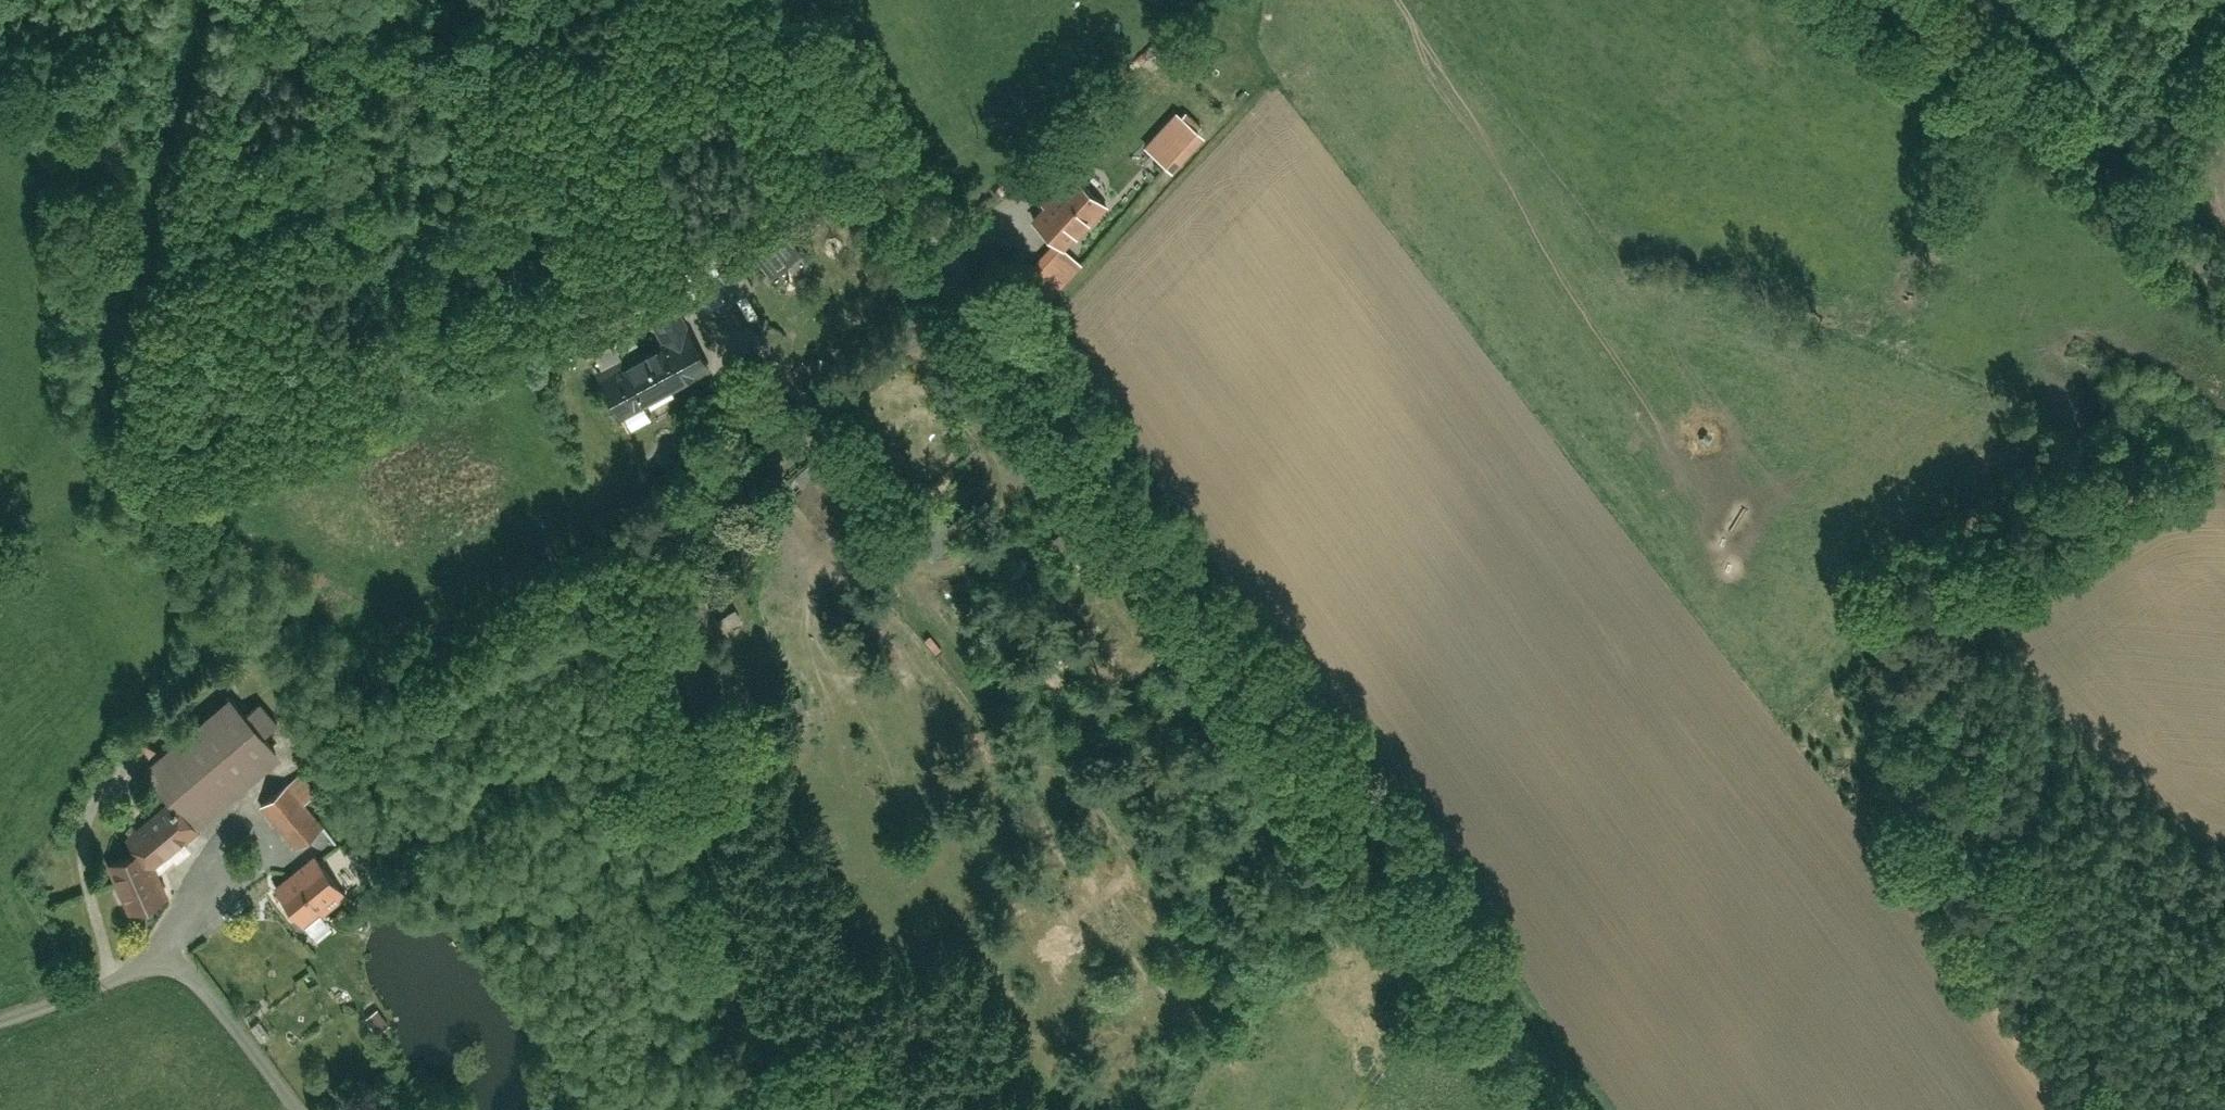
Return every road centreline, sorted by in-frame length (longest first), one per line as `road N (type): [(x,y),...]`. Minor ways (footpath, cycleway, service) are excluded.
road 1 (track): [(1897,0),(2224,283)]
road 2 (residential): [(0,1027),(146,970),(196,977),(295,1109)]

